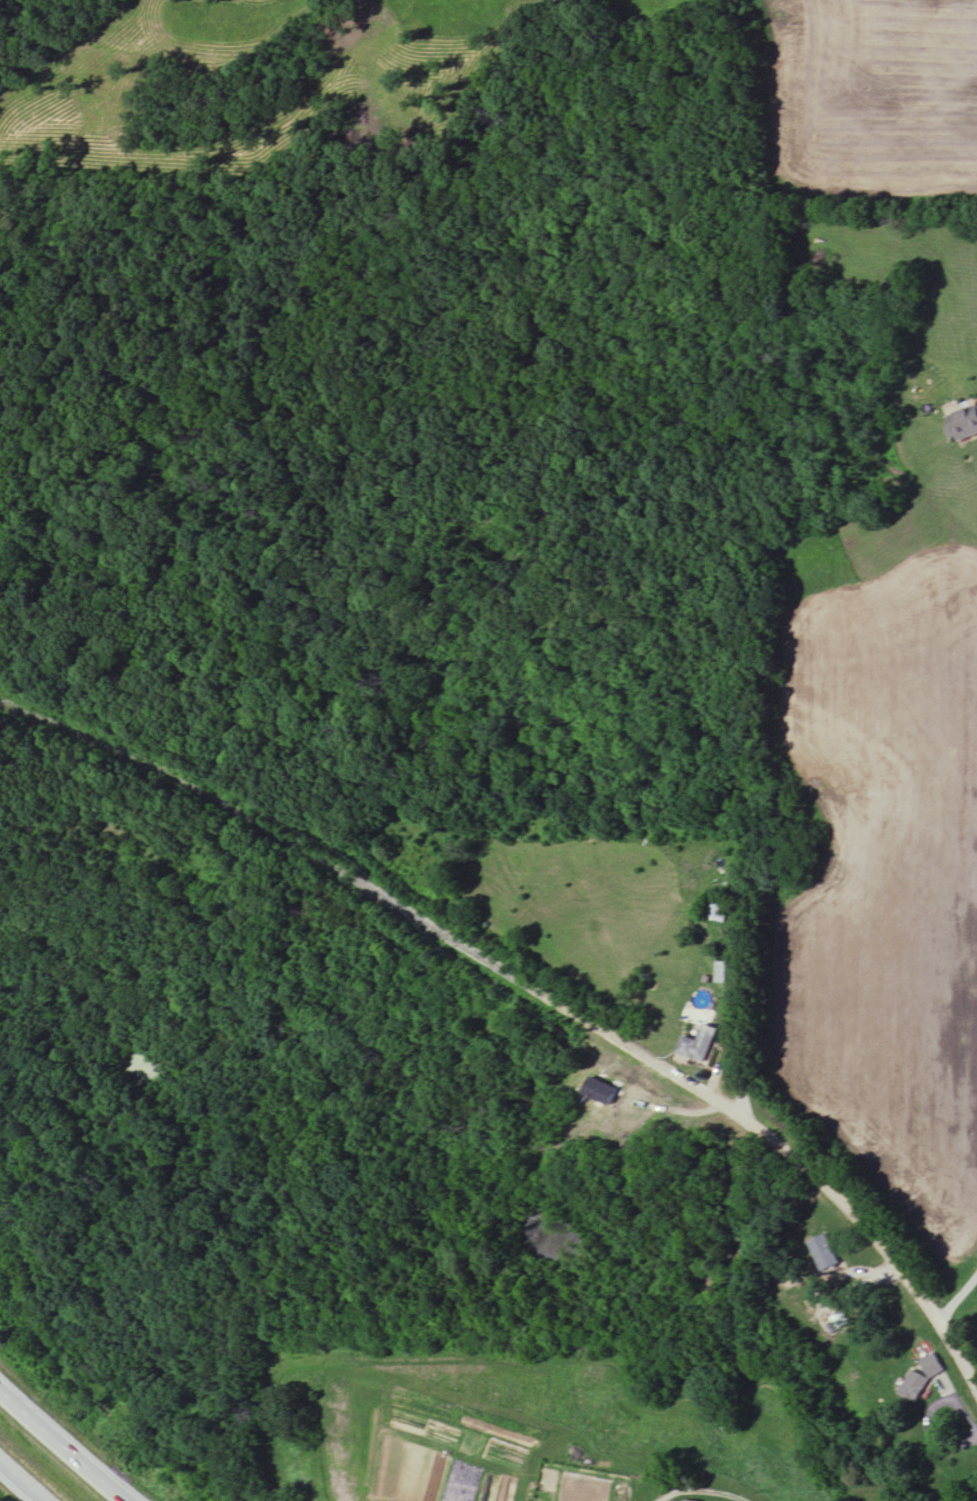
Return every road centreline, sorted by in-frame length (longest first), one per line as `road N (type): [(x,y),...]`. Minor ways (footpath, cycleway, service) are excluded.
road 1 (residential): [(0,698),(279,833),(748,1122),(865,1225),(976,1390)]
road 2 (trunk): [(118,1500),(0,1403)]

